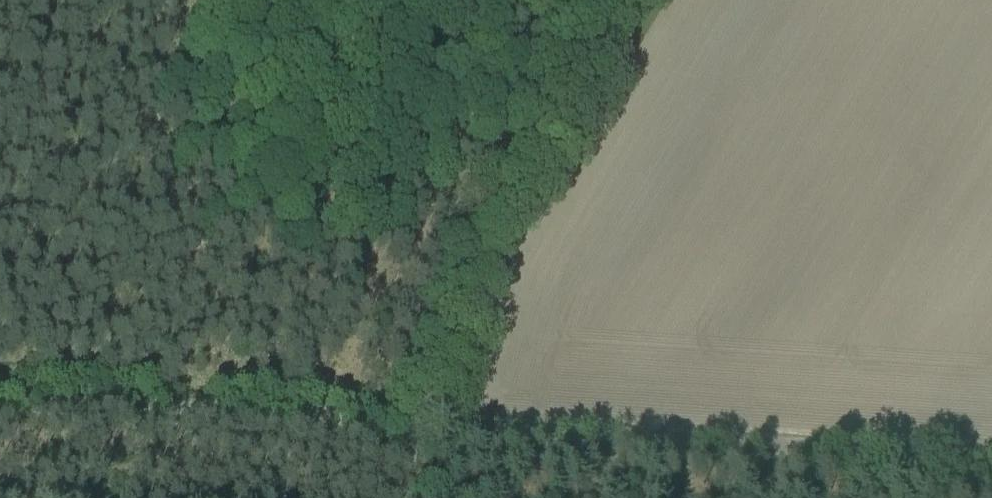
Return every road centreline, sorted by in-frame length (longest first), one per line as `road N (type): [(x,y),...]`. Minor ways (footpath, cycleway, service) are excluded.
road 1 (track): [(423,418),(991,456)]
road 2 (track): [(423,418),(456,249),(611,0)]
road 3 (track): [(0,392),(423,418)]

